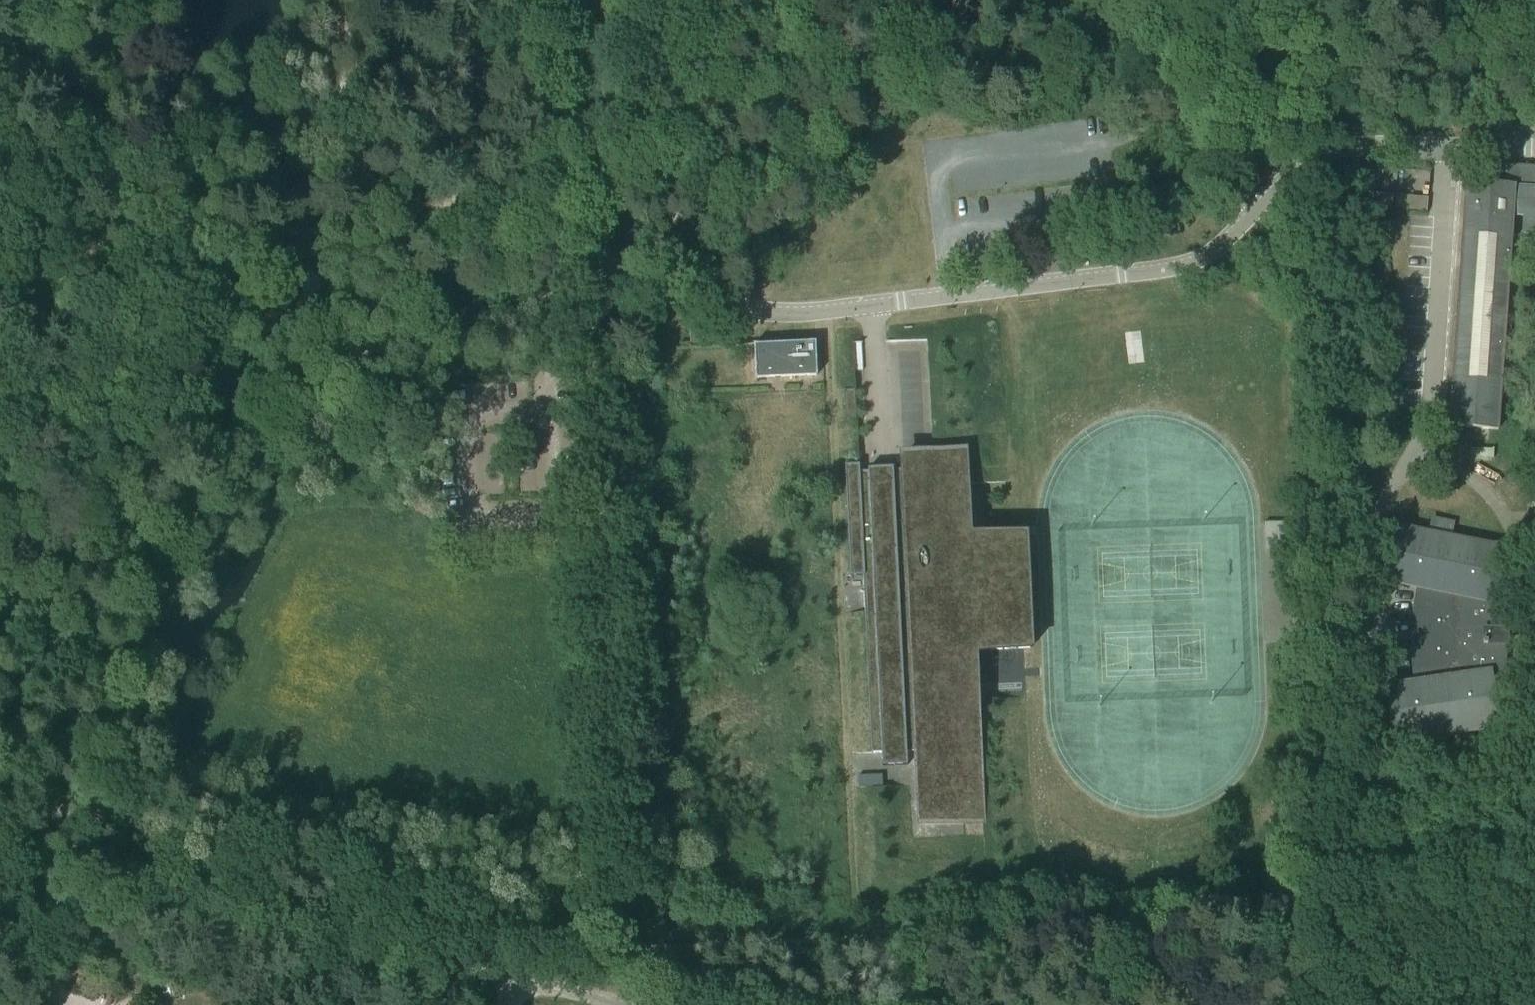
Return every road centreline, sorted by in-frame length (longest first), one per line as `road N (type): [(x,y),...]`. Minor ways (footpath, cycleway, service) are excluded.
road 1 (unclassified): [(612,1004),(0,860)]

